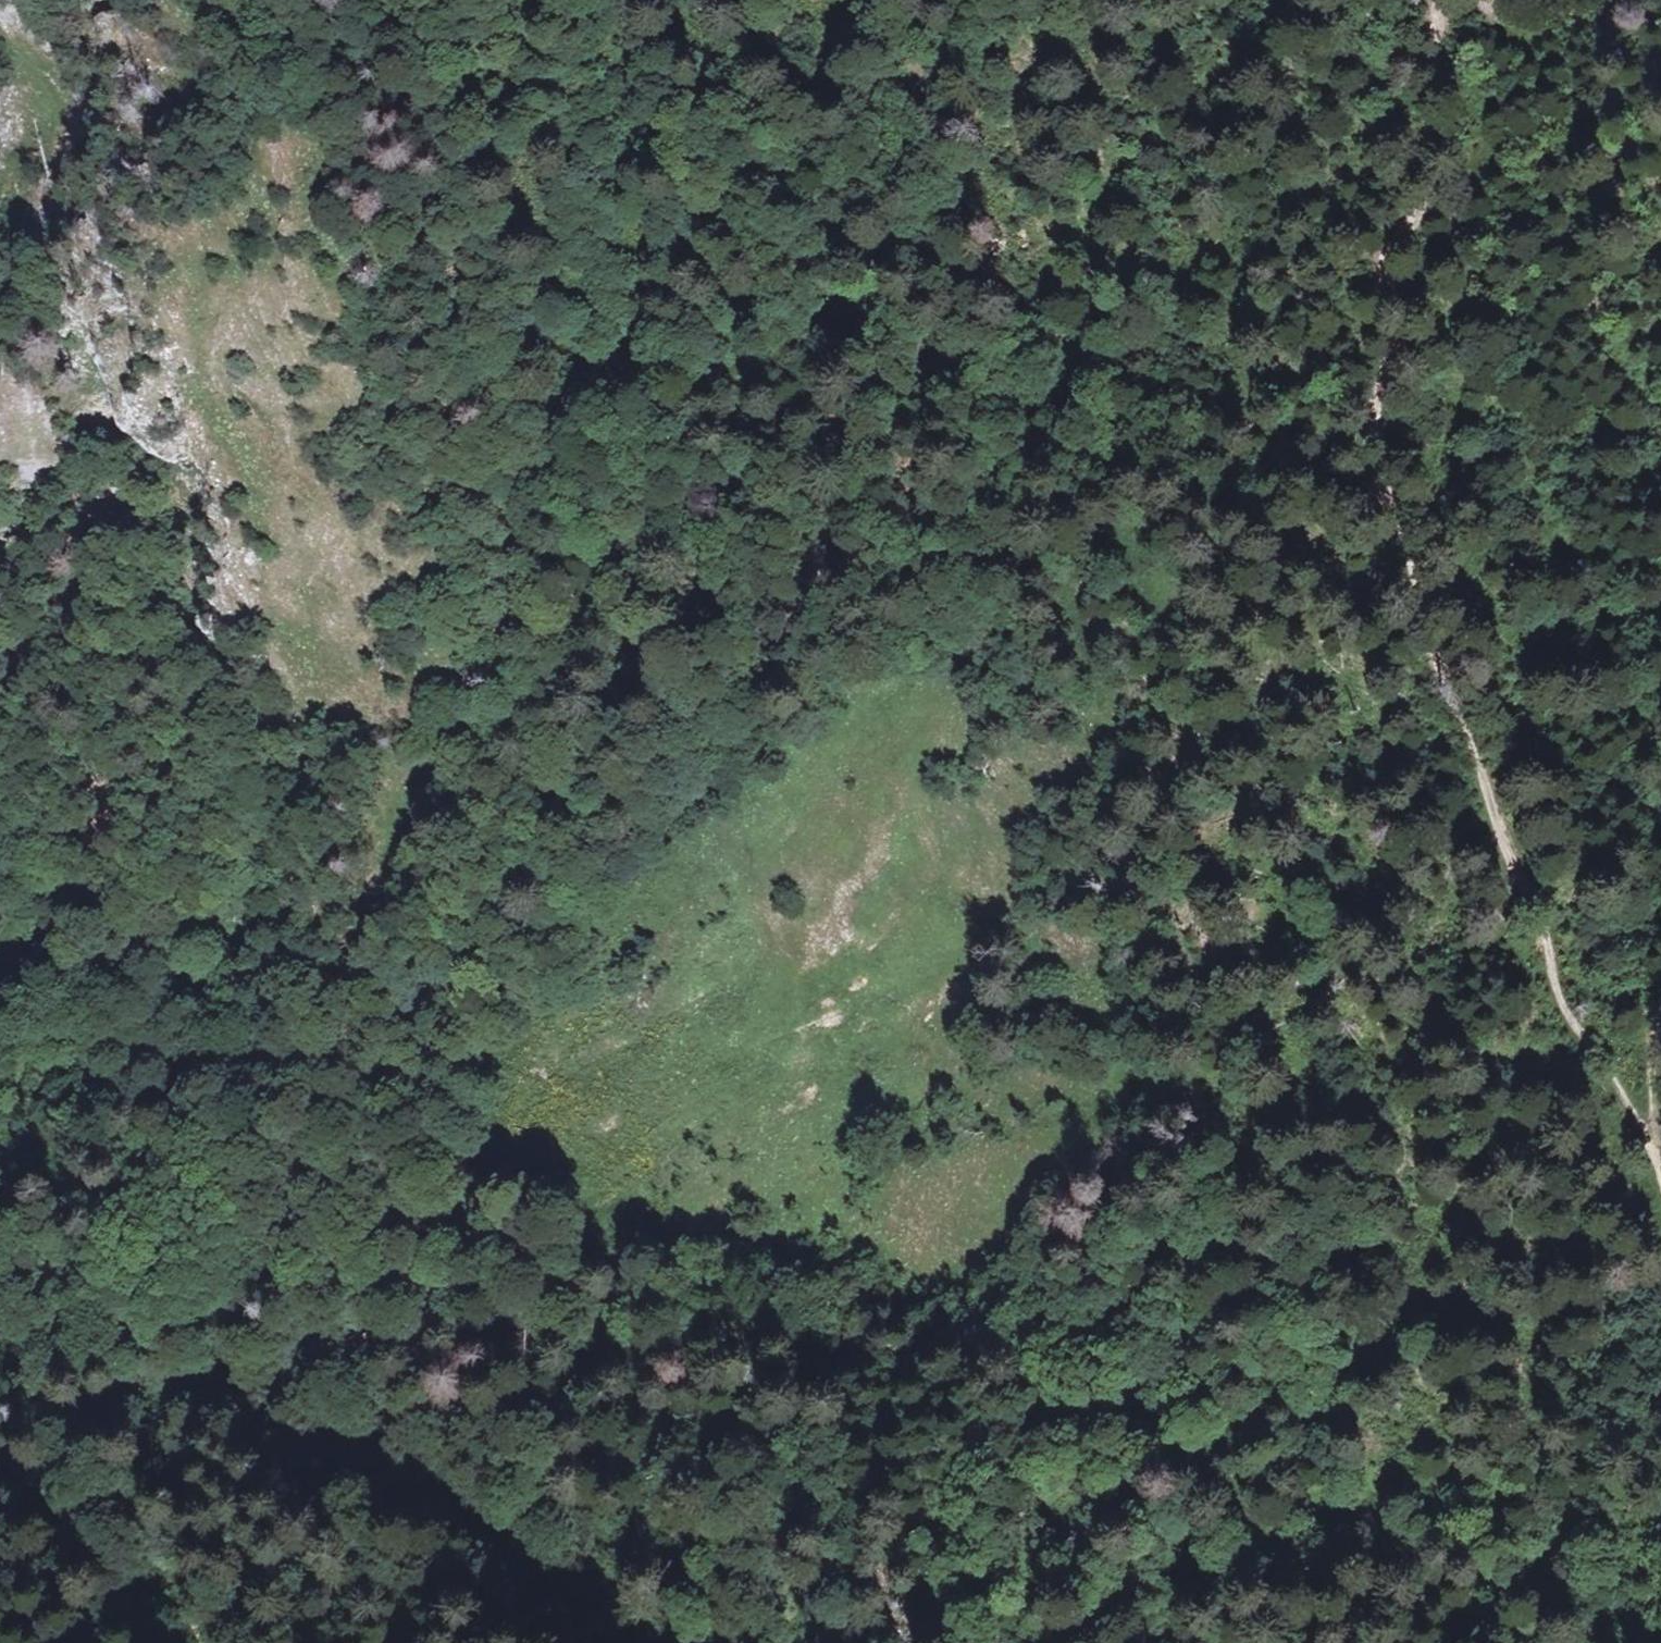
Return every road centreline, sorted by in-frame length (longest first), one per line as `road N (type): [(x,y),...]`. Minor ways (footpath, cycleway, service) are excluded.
road 1 (track): [(1651,1146),(1660,1022)]

